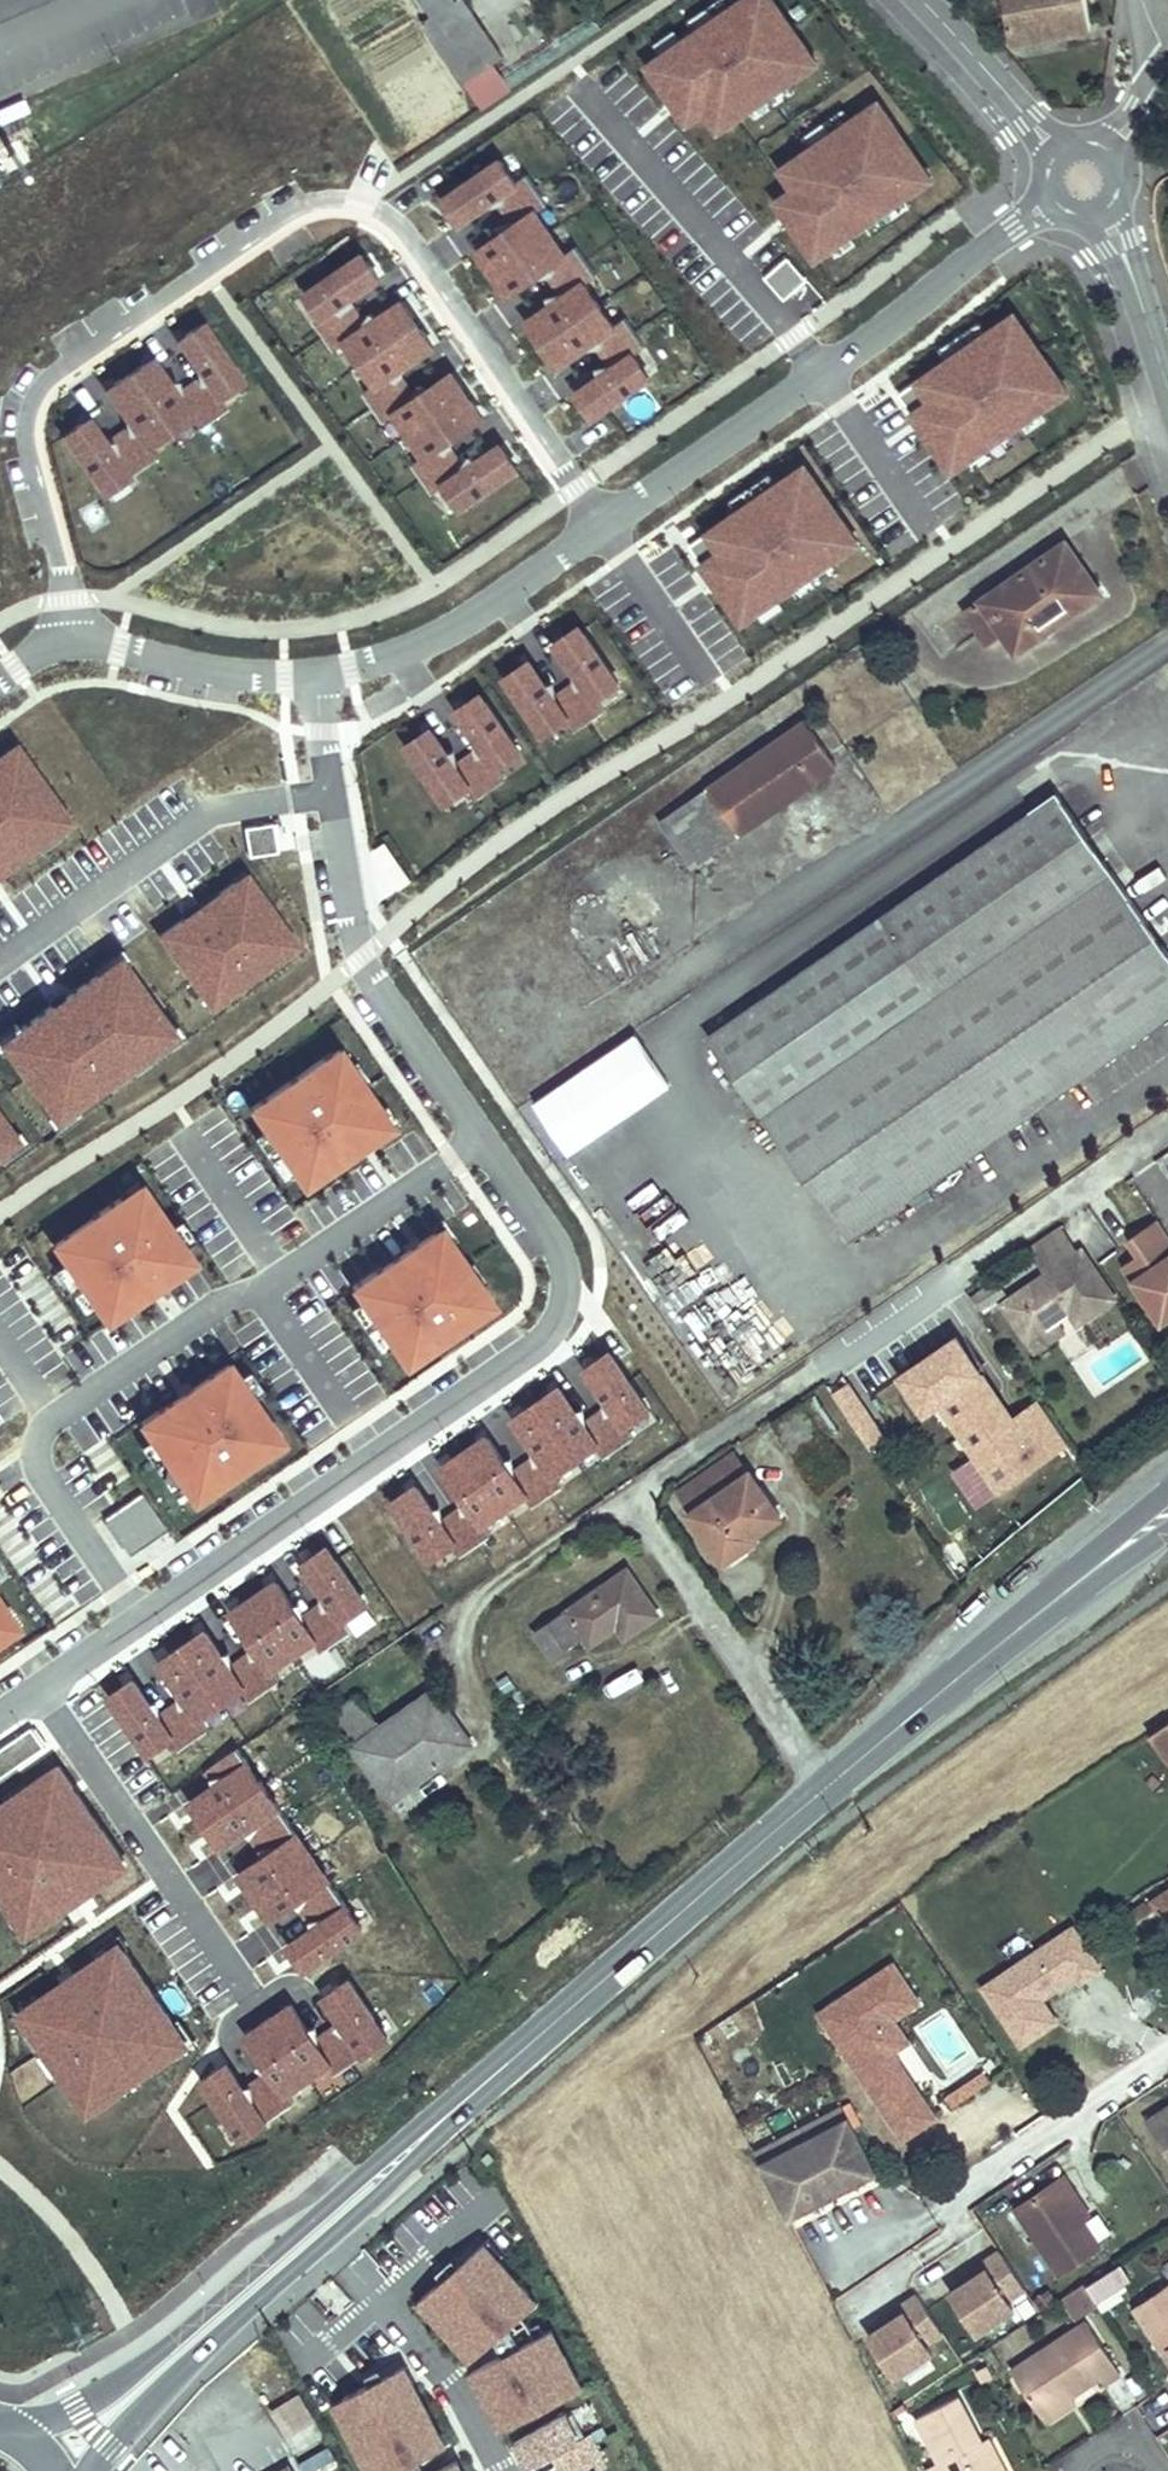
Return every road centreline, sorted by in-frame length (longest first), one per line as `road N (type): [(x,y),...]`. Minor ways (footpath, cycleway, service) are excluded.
road 1 (residential): [(37,1679),(554,1332),(568,1288),(564,1247),(359,957),(315,670)]
road 2 (secondary): [(1055,1605),(163,2359)]
road 3 (residential): [(602,521),(391,213),(354,200),(315,202),(51,378),(28,422),(81,644)]
road 4 (residential): [(602,521),(1090,177)]
road 5 (residential): [(37,1679),(269,2008)]
road 6 (residential): [(315,670),(383,655),(452,626),(602,521)]
road 7 (unclassified): [(921,0),(1050,145),(1090,177)]
road 8 (residential): [(315,670),(220,674),(81,644)]
road 9 (unclassified): [(1090,177),(1167,389)]
road 10 (secondary): [(163,2359),(14,2432)]
road 11 (secondary): [(1167,1496),(1055,1605)]
road 12 (residential): [(1090,177),(1167,63)]
road 13 (secondary): [(1055,1605),(1167,1530)]
road 14 (secondary): [(88,2470),(163,2359)]

